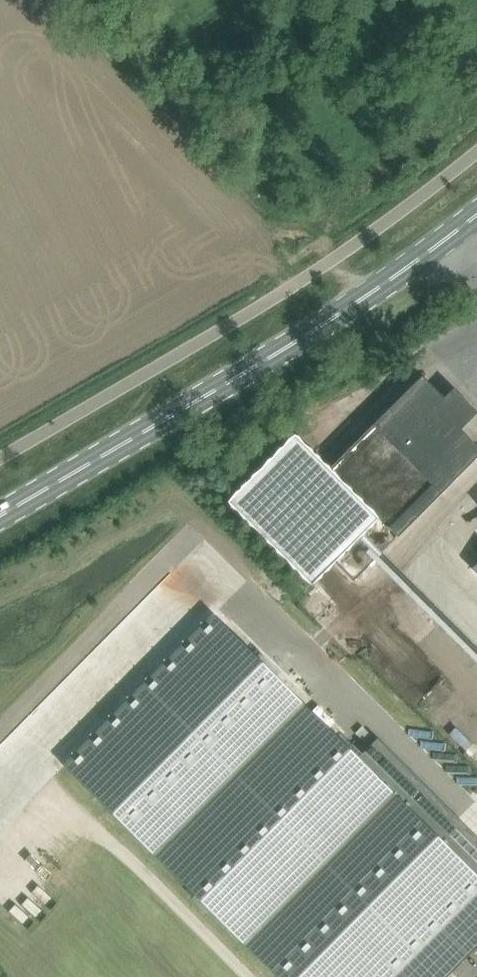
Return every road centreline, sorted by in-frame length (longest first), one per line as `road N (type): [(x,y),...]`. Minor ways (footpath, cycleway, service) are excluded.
road 1 (primary): [(0,516),(286,347),(476,213)]
road 2 (track): [(123,34),(361,299)]

